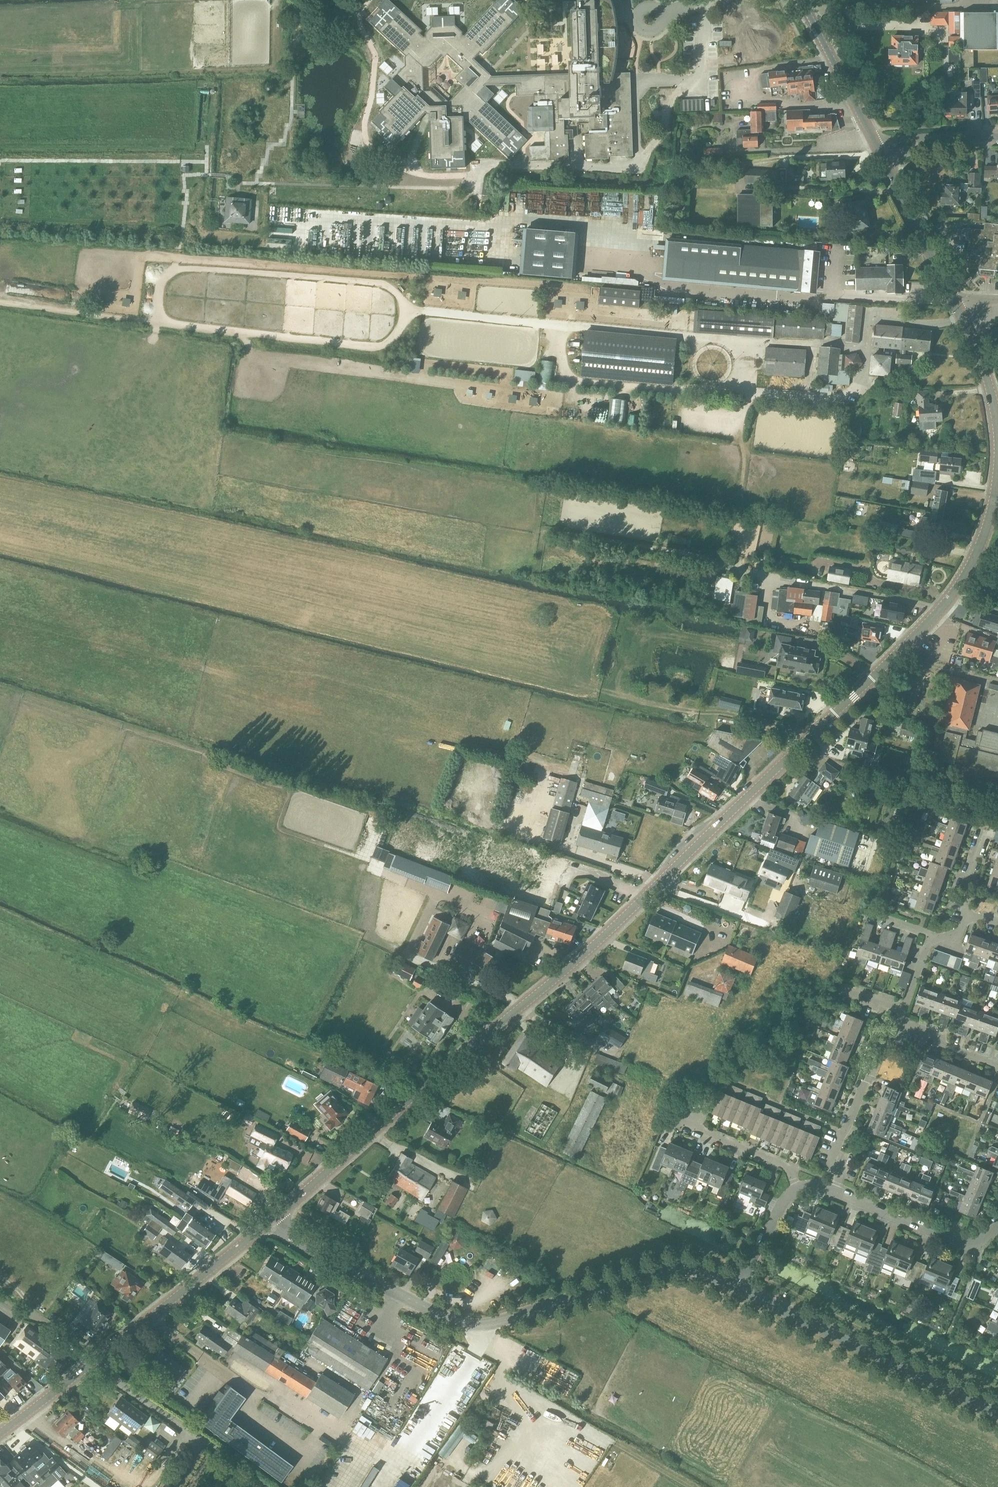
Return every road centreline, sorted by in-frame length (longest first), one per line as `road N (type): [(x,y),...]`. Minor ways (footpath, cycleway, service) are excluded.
road 1 (tertiary): [(266,1224),(573,965),(951,599)]
road 2 (tertiary): [(739,1288),(692,1269),(668,1270),(572,1306),(475,1329),(266,1224)]
road 3 (track): [(185,231),(443,256),(507,218),(627,226),(624,267)]
road 4 (tertiary): [(0,1432),(266,1224)]
road 5 (tertiary): [(997,1412),(739,1288)]
road 6 (track): [(257,183),(474,189),(474,176),(488,163)]
road 7 (track): [(559,326),(560,350),(577,379),(743,389)]
road 8 (track): [(181,243),(184,174),(206,175),(207,161),(113,161)]
road 9 (residential): [(836,1193),(844,1132),(894,1018)]
road 10 (tertiary): [(960,312),(877,146)]
road 11 (track): [(0,218),(183,221)]
road 12 (residential): [(836,1193),(977,1238),(997,1212)]
road 13 (tertiary): [(877,146),(802,0)]
road 14 (track): [(152,322),(0,303)]
road 15 (track): [(261,200),(365,207),(391,186)]
road 16 (track): [(239,178),(243,152),(229,129),(235,106),(291,114)]
road 17 (tertiary): [(951,599),(984,536),(997,476)]
road 18 (residential): [(796,1187),(790,1167),(689,1124)]
road 19 (tertiary): [(997,429),(960,312)]
road 20 (unclassified): [(877,146),(910,137),(997,136)]

